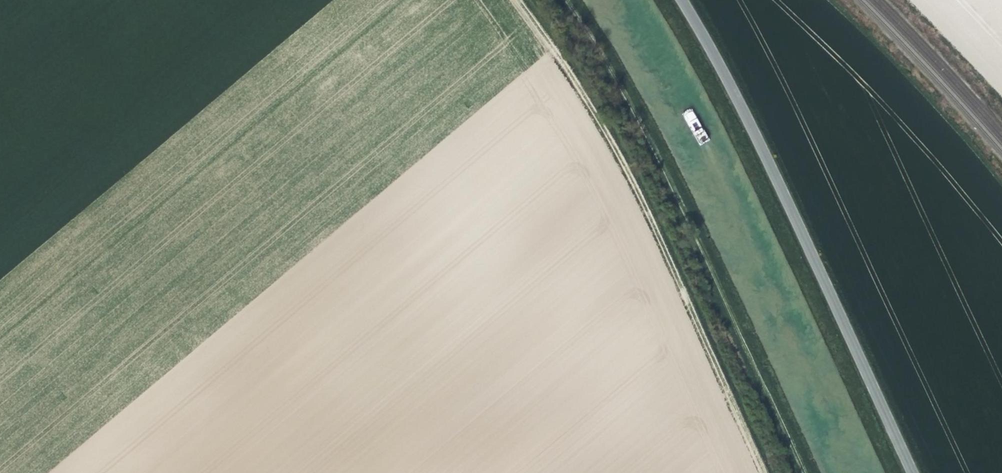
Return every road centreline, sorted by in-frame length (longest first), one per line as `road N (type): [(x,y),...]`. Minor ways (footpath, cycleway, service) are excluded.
road 1 (track): [(765,472),(632,180),(563,62),(515,0)]
road 2 (track): [(569,0),(589,23),(715,278),(804,472)]
road 3 (tertiary): [(912,472),(761,148),(681,0)]
road 4 (track): [(917,0),(1001,87)]

